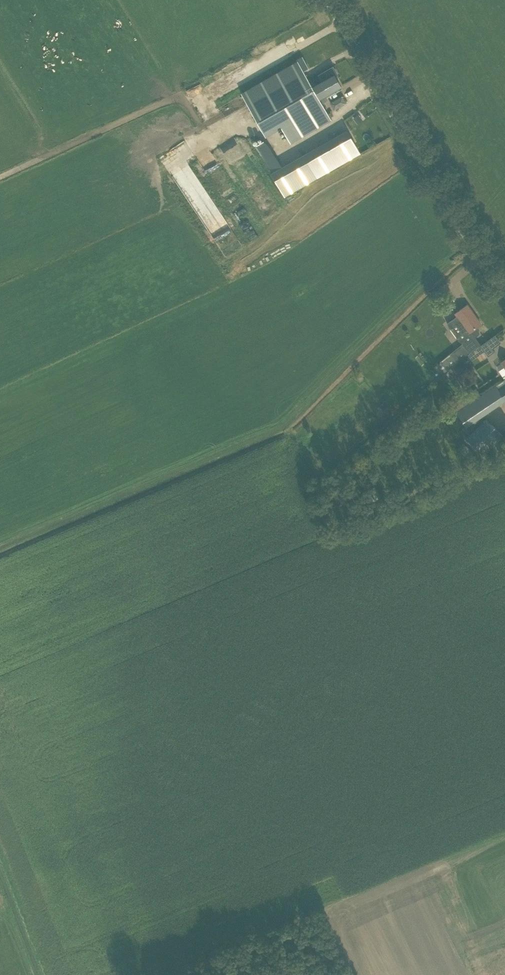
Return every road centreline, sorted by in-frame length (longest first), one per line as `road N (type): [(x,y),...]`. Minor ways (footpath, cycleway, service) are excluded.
road 1 (unclassified): [(504,290),(328,0)]

